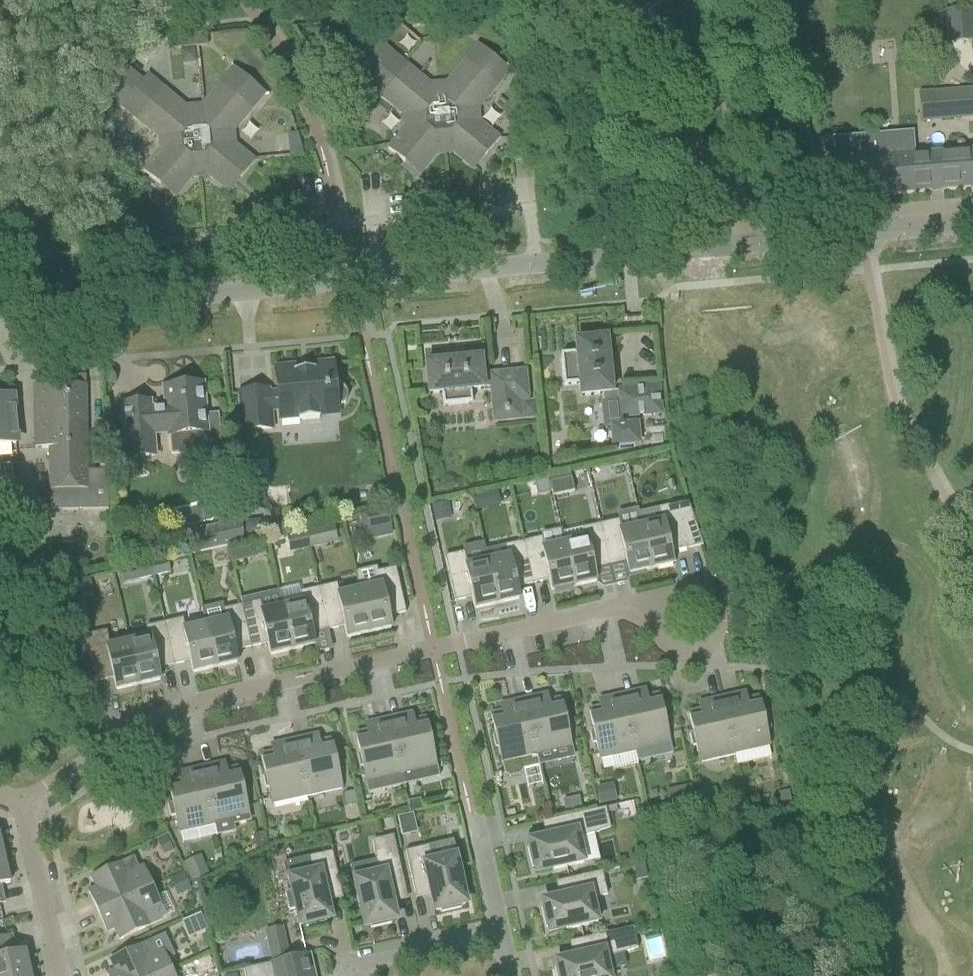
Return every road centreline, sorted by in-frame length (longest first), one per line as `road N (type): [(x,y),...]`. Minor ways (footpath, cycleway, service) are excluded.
road 1 (unclassified): [(0,304),(972,219)]
road 2 (residential): [(662,610),(435,649),(172,710),(8,814)]
road 3 (residential): [(57,975),(28,842),(8,814)]
road 4 (residential): [(498,933),(348,970),(349,975)]
road 5 (residential): [(498,933),(467,800)]
road 6 (residential): [(662,610),(662,634),(687,655),(709,637),(709,613),(691,598)]

